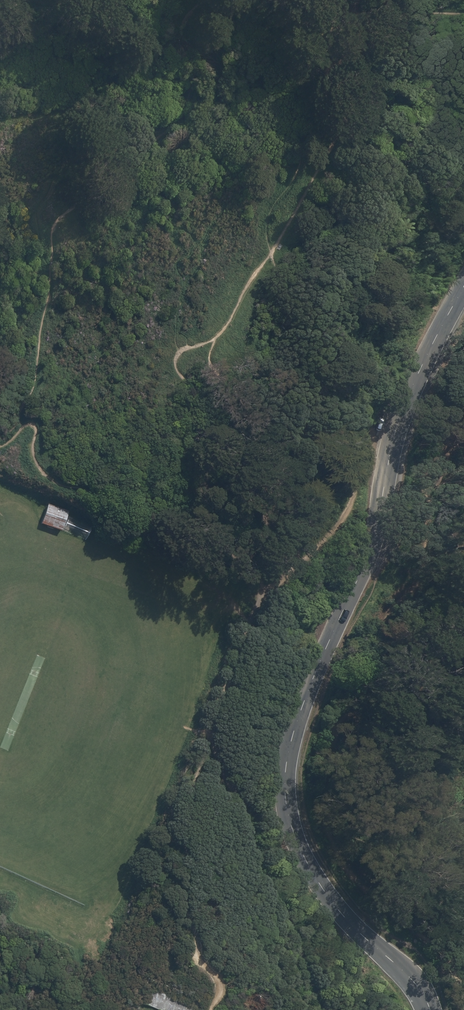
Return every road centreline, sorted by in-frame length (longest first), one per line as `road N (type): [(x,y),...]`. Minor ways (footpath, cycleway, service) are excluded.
road 1 (residential): [(430,1009),(416,984),(320,888),(295,838),(287,793),(298,719),(375,532),(395,433),(463,285)]
road 2 (track): [(249,601),(329,531),(355,497),(367,431),(401,399),(412,355),(454,304)]

